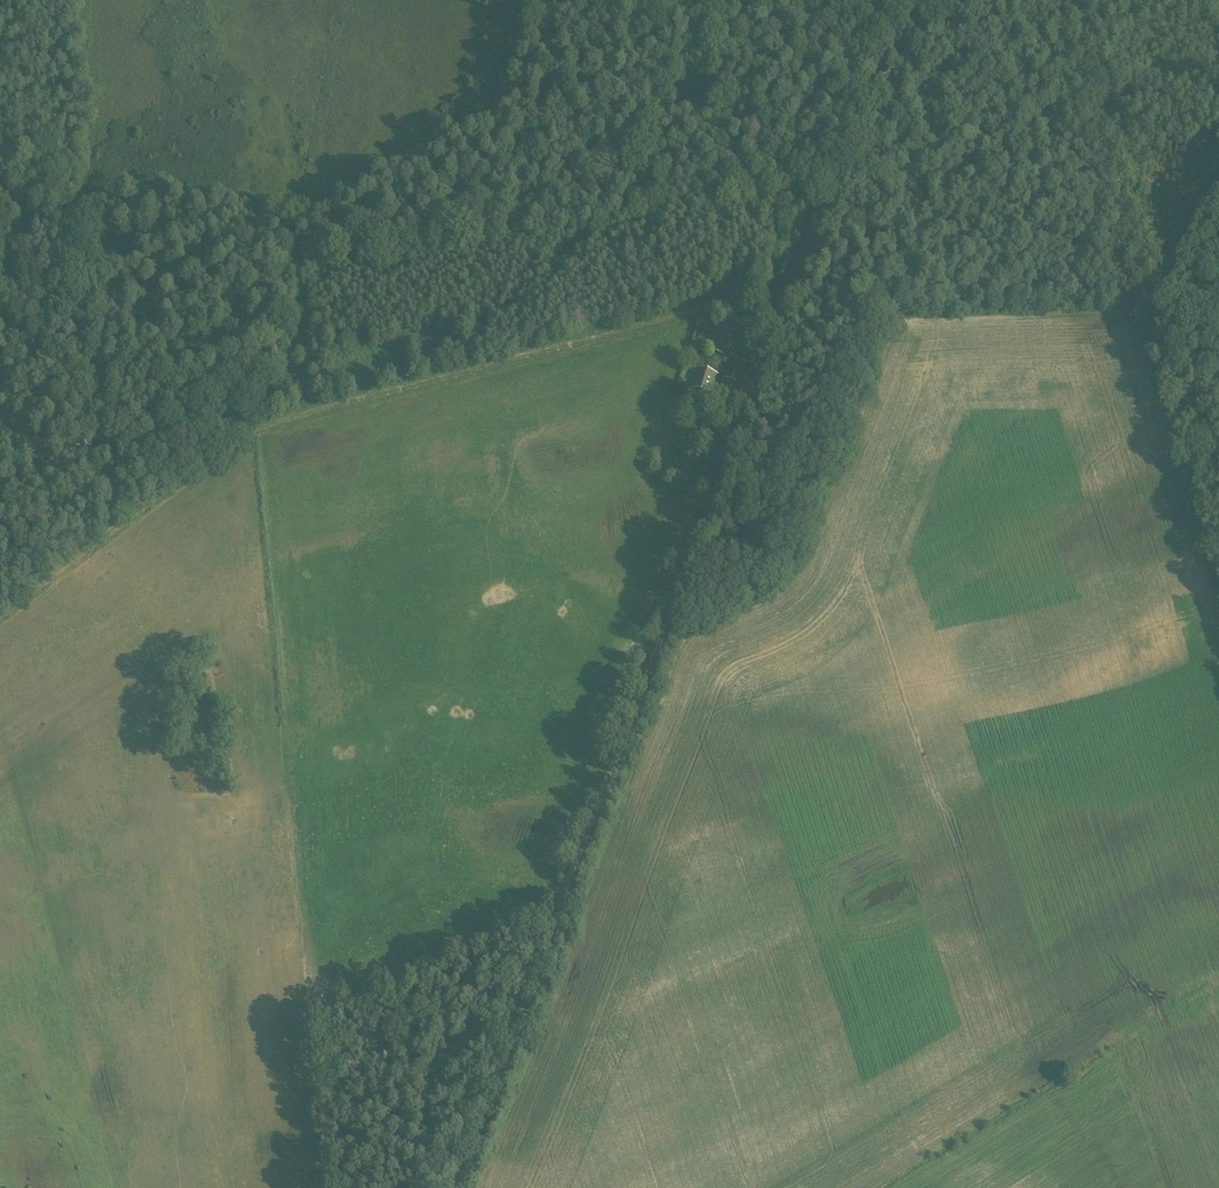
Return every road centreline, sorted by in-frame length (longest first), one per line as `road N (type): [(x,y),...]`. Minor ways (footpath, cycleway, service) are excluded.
road 1 (track): [(453,1187),(795,290)]
road 2 (track): [(795,290),(242,428),(0,607)]
road 3 (track): [(795,290),(904,0)]

